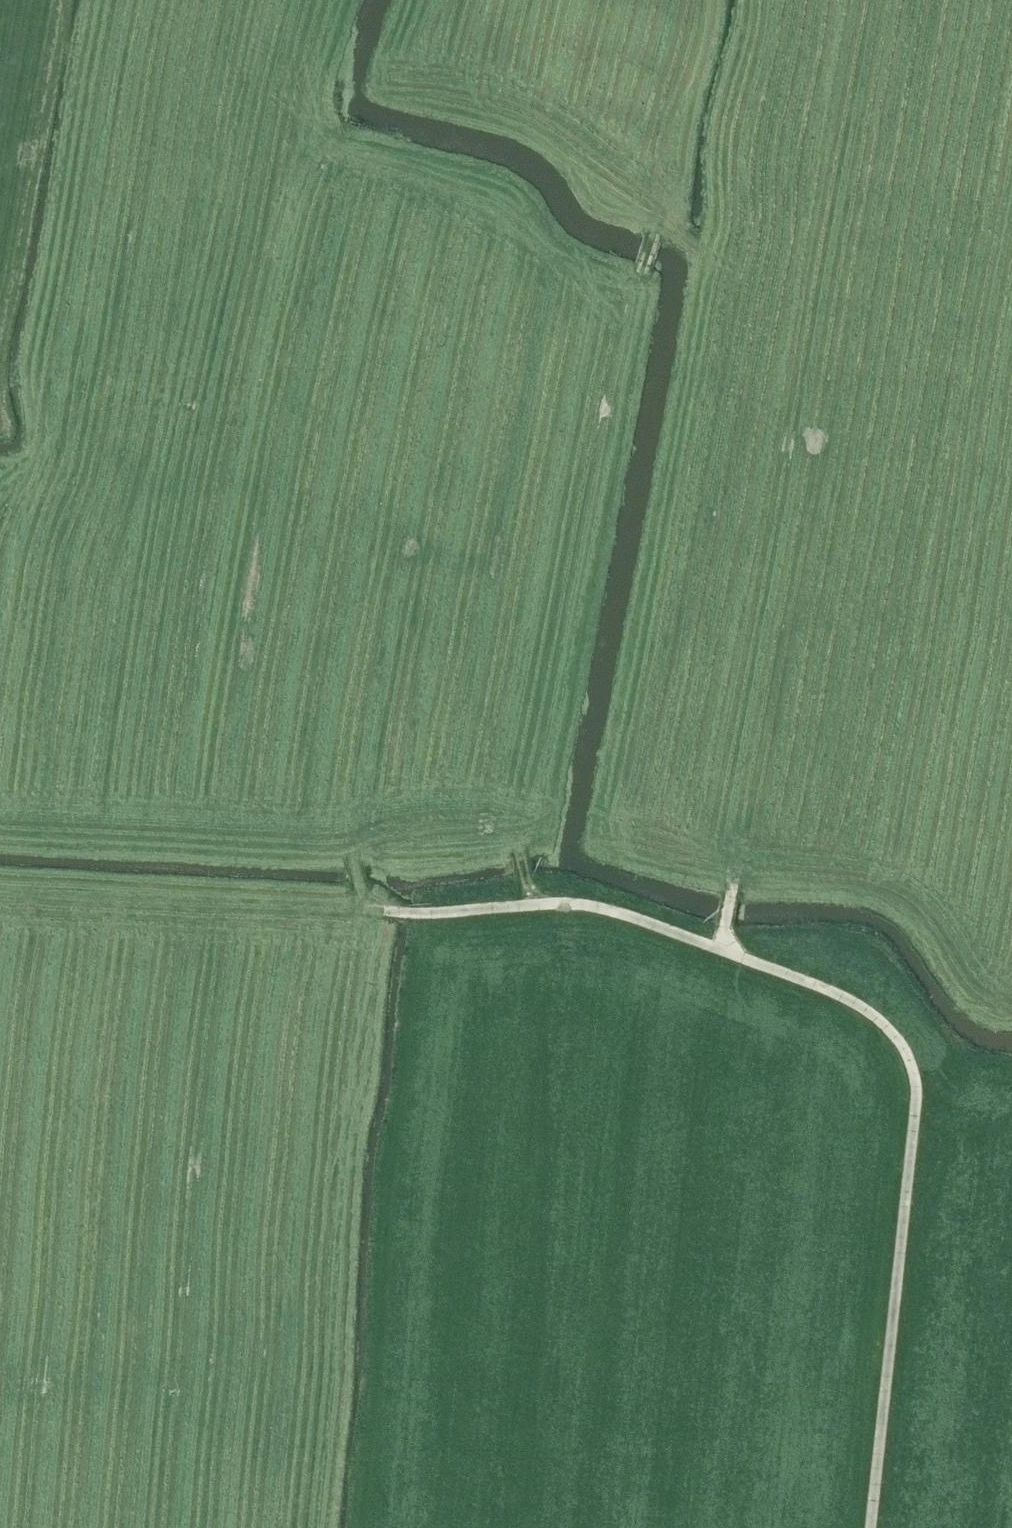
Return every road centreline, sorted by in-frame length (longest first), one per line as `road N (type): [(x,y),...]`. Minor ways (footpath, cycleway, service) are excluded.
road 1 (track): [(870,1527),(912,1121),(911,1075),(890,1035),(853,1002),(601,905),(386,913)]

